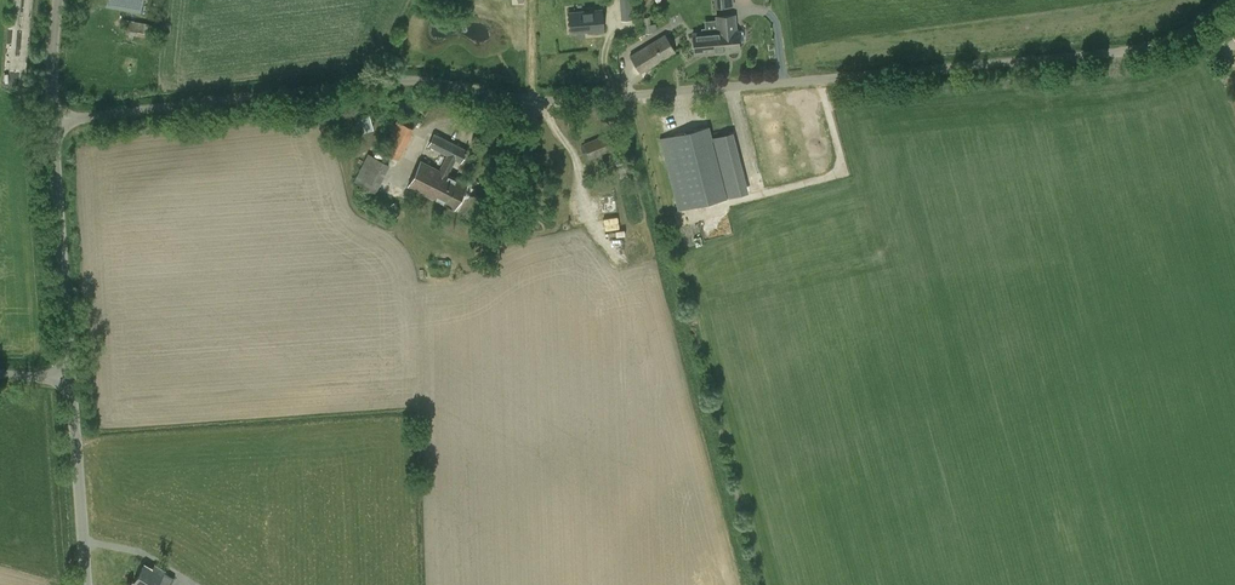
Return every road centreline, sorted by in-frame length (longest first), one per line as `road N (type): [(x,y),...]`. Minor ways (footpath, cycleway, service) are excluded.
road 1 (unclassified): [(52,121),(410,80),(540,99),(782,81),(1137,44),(1191,24),(1222,0)]
road 2 (unclassified): [(72,379),(52,121)]
road 3 (unclassified): [(86,584),(72,379)]
road 4 (unclassified): [(52,121),(57,0)]

